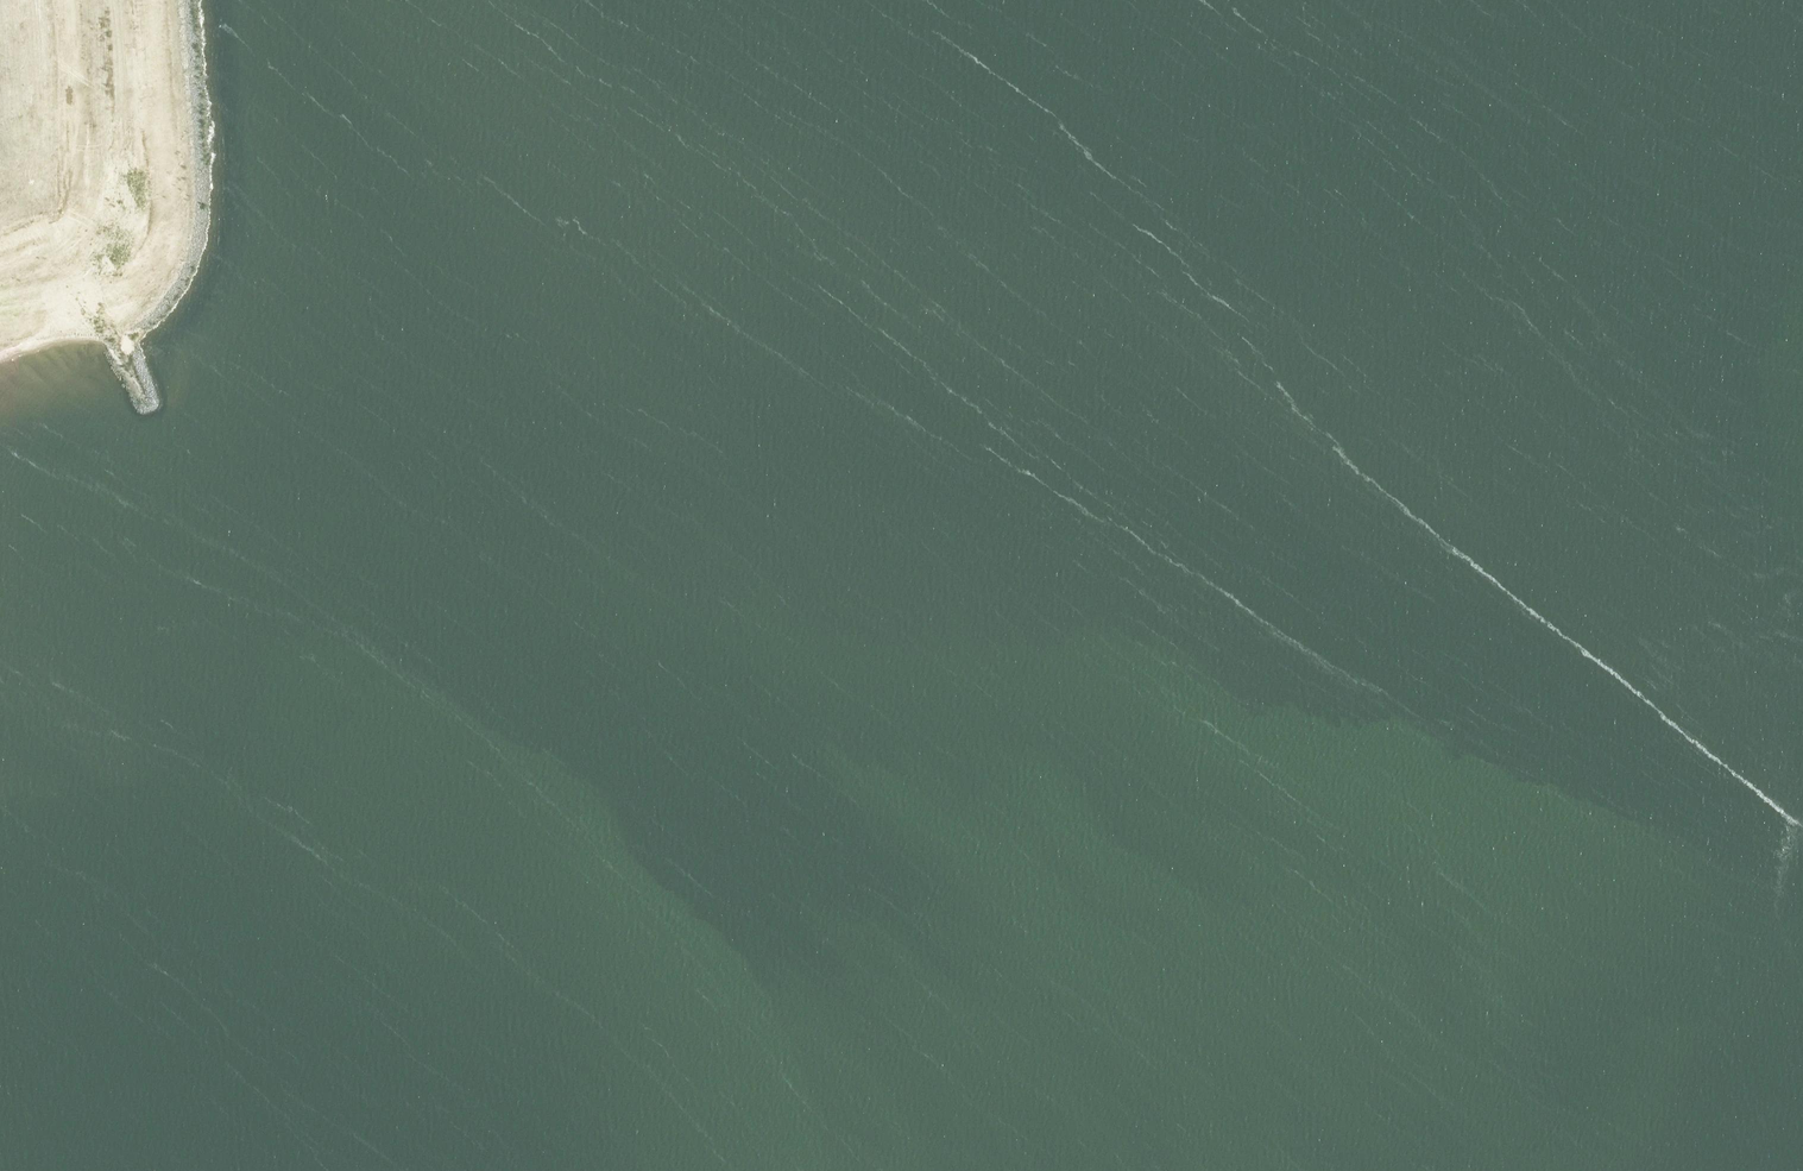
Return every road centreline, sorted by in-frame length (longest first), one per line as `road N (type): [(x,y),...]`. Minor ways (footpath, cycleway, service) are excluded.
road 1 (residential): [(0,229),(60,203),(46,0)]

